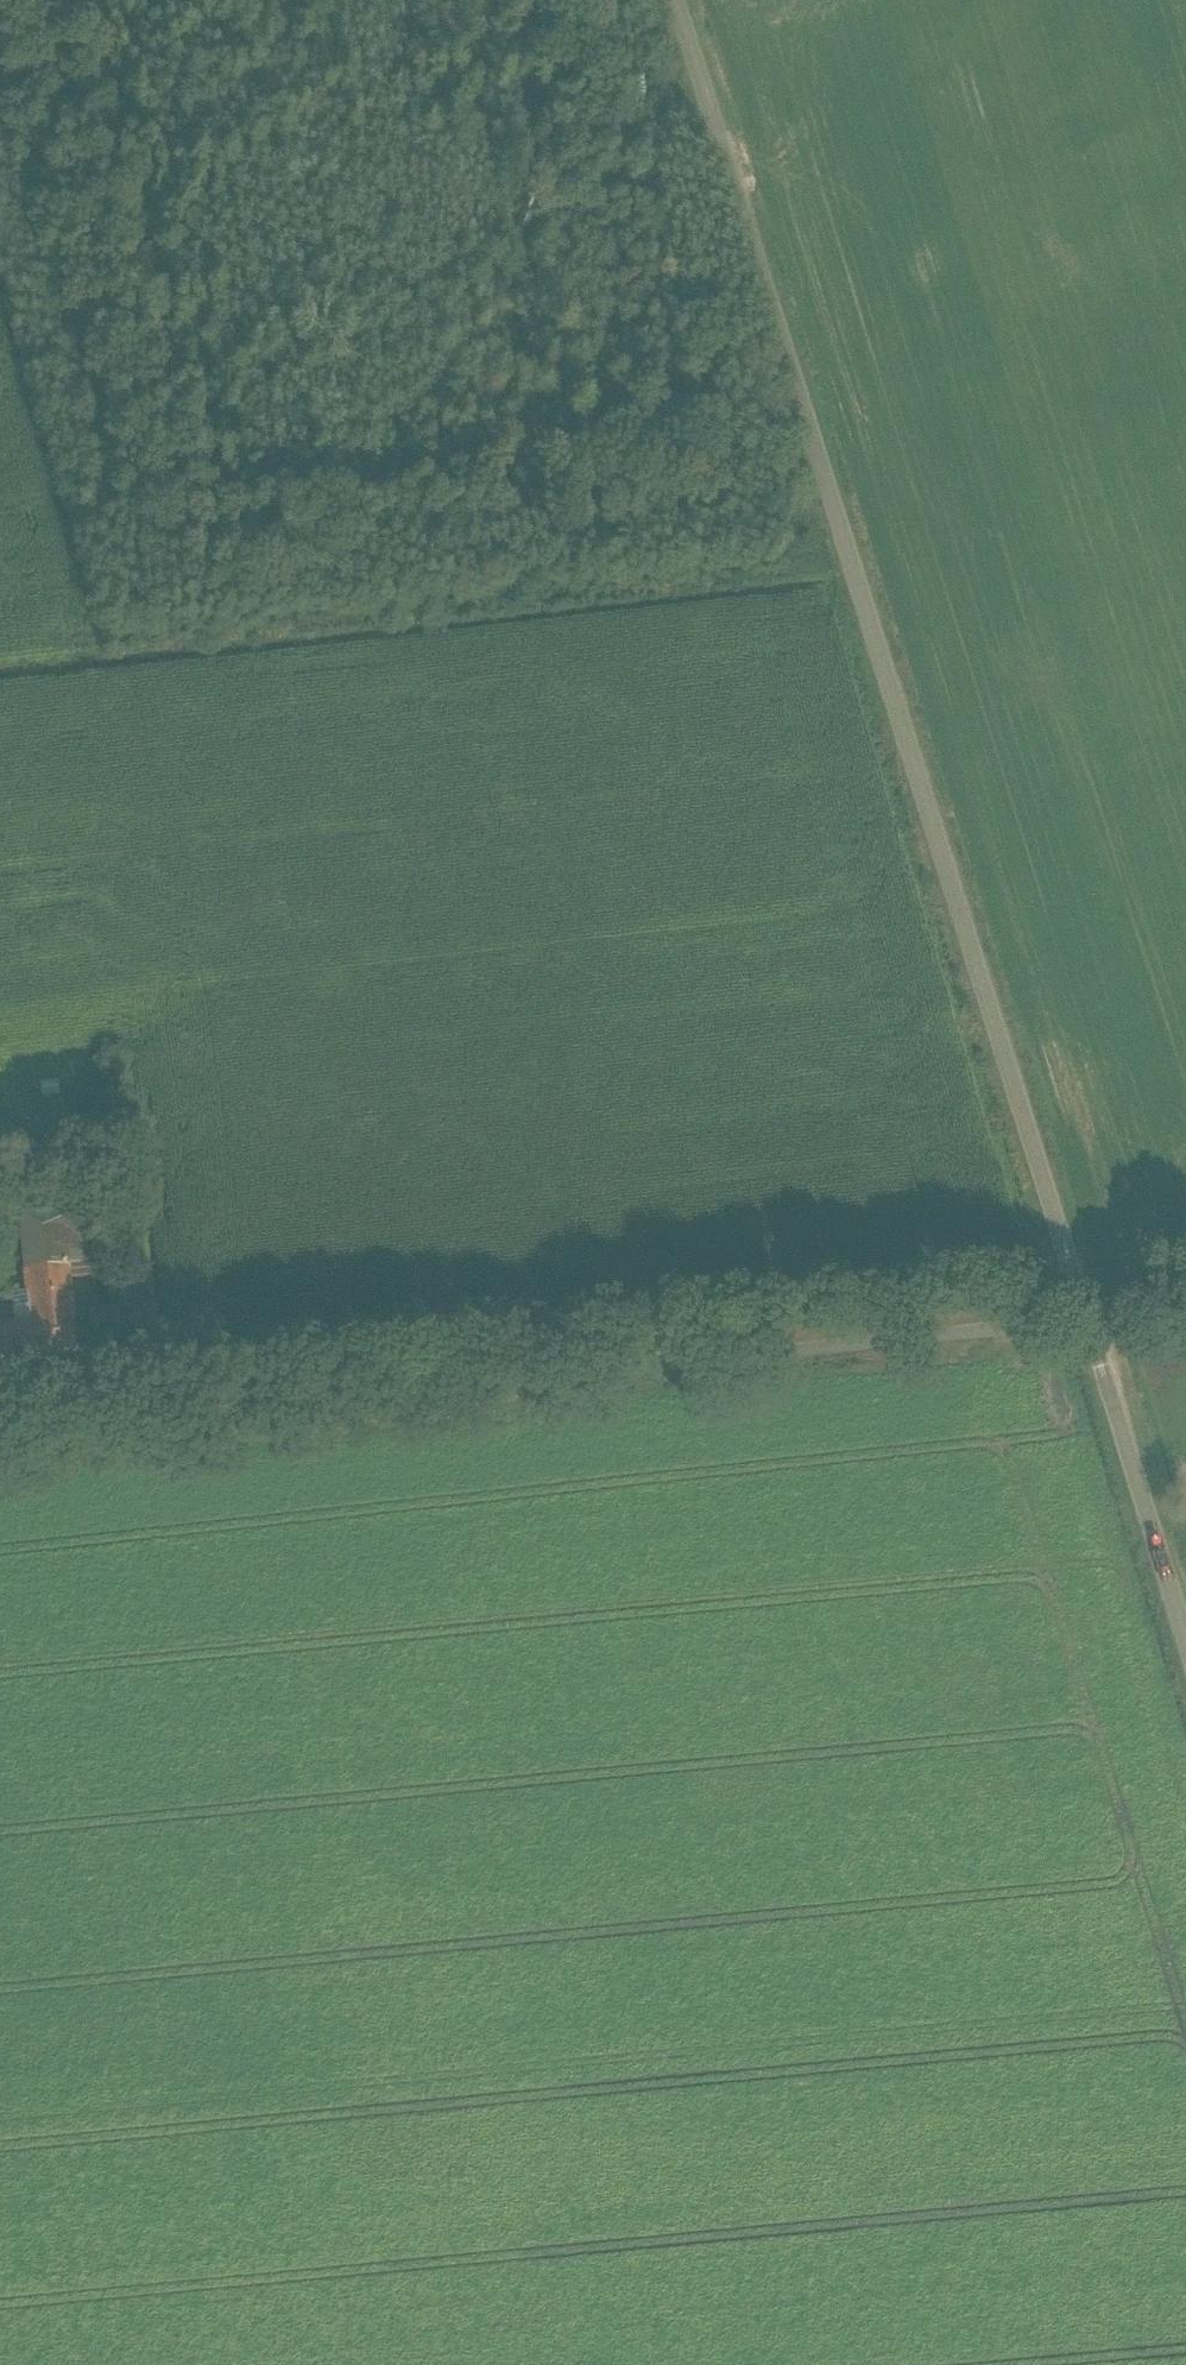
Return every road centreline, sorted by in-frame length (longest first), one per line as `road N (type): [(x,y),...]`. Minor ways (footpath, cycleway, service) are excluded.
road 1 (unclassified): [(1091,1320),(853,592),(674,0)]
road 2 (unclassified): [(0,1439),(1091,1320)]
road 3 (unclassified): [(1185,1625),(1091,1320)]

